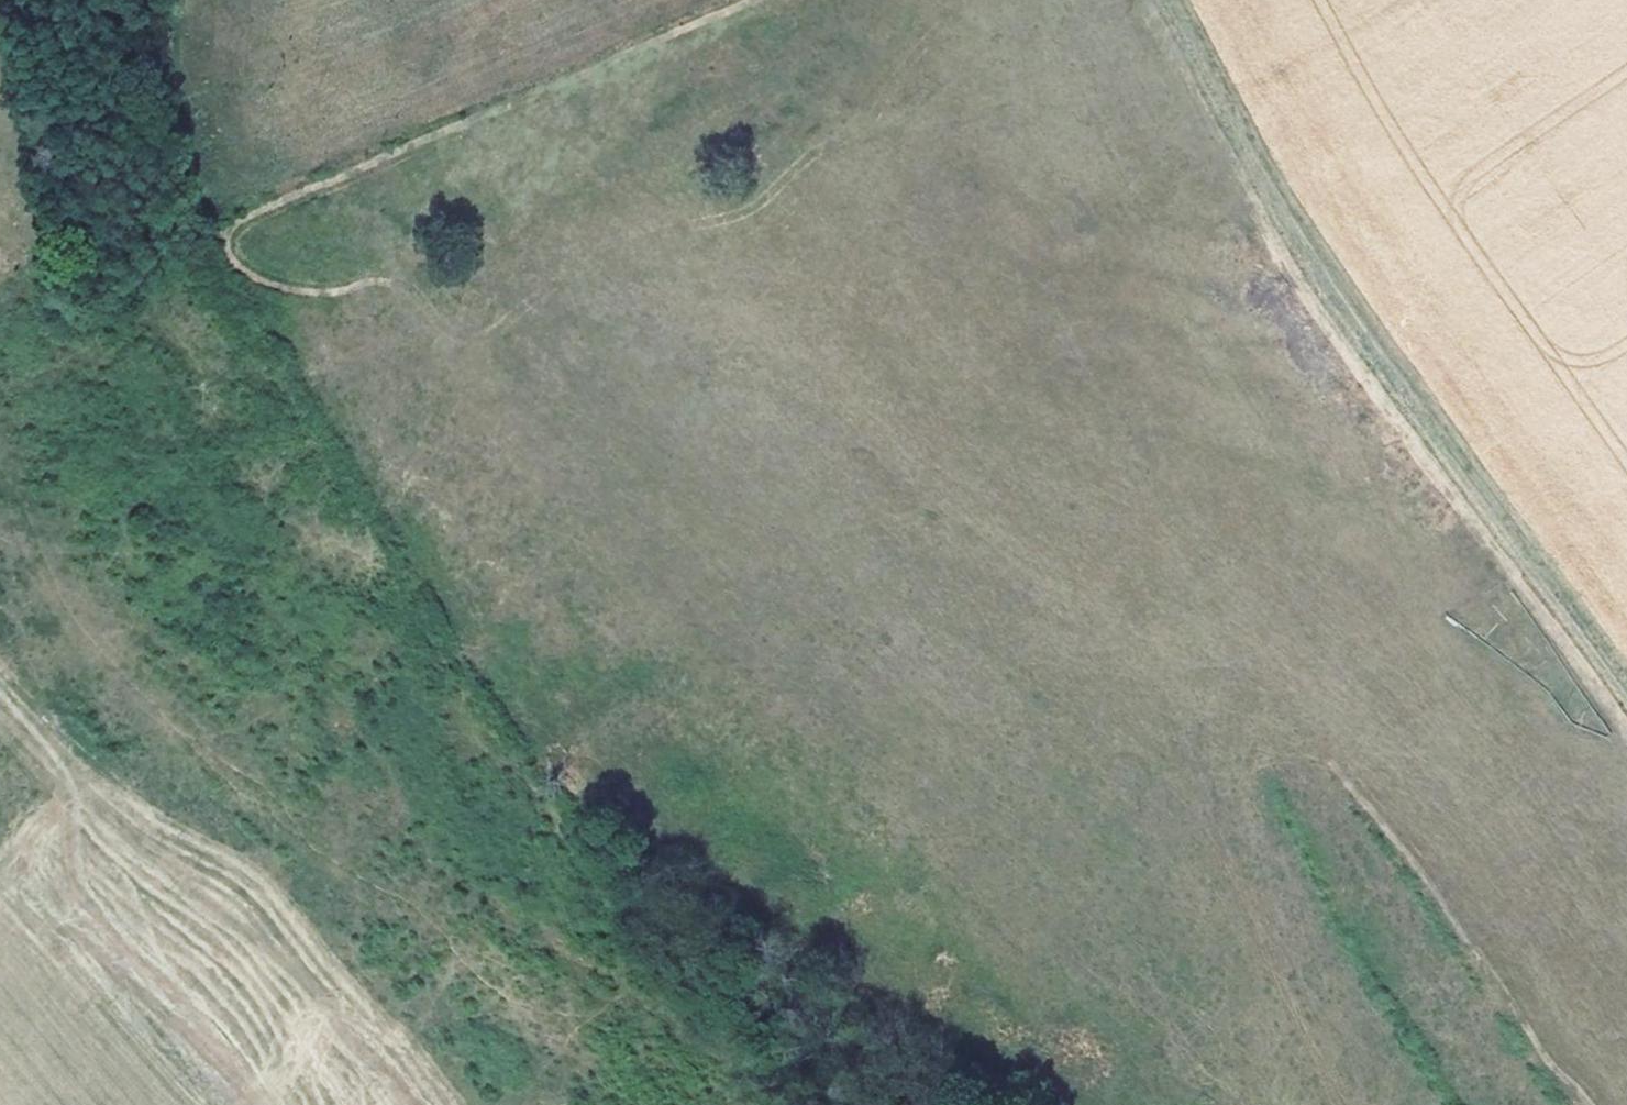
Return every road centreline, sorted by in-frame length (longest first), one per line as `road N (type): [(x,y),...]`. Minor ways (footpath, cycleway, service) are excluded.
road 1 (track): [(1174,0),(1325,273),(1626,678)]

